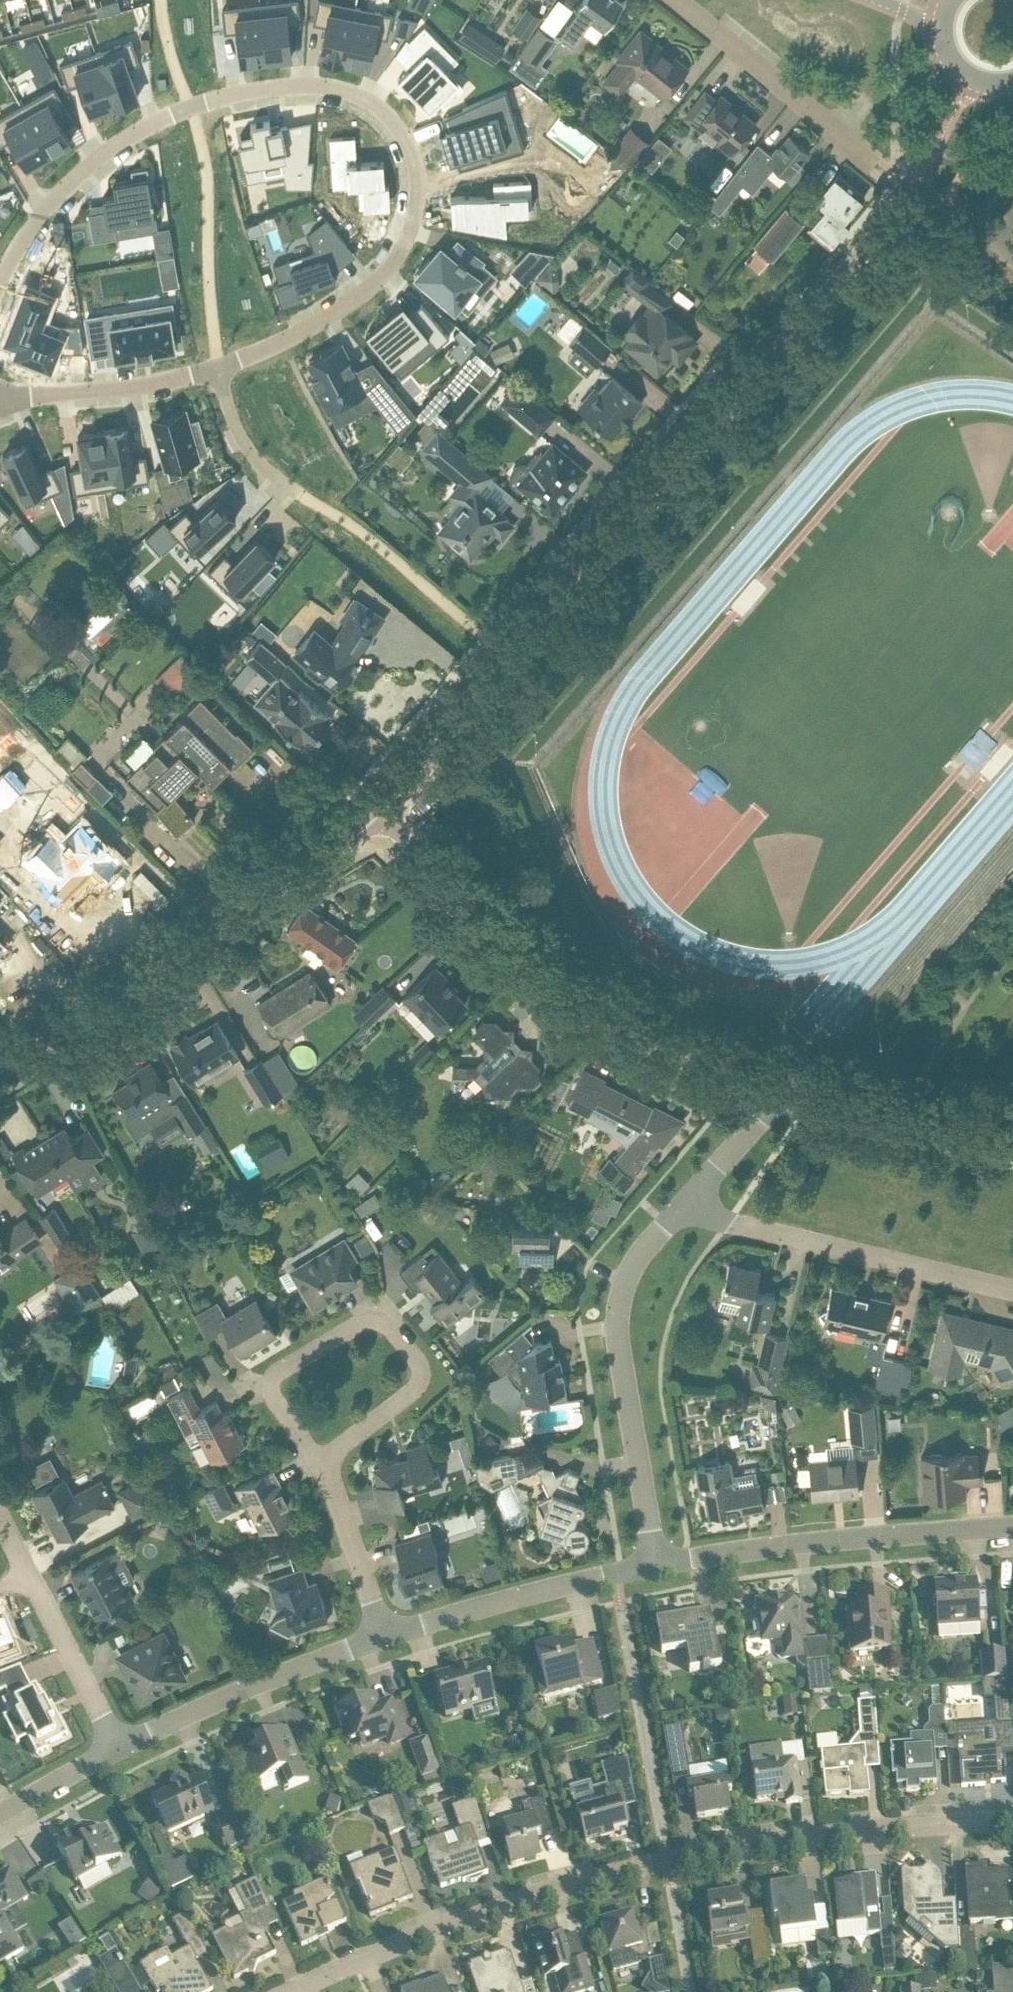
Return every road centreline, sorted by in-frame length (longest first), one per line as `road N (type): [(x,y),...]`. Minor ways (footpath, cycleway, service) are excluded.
road 1 (residential): [(216,369),(315,323),(386,269),(405,239),(416,172),(407,142),(363,97),(263,89),(163,117),(66,190),(0,280)]
road 2 (residential): [(383,816),(916,190)]
road 3 (residential): [(287,1991),(532,1895),(666,1860),(852,1832),(1012,1821)]
road 4 (unclassified): [(782,1077),(614,1021),(491,927),(383,816)]
road 5 (residential): [(0,1068),(226,927),(383,816)]
road 6 (residential): [(652,1565),(617,1339),(619,1303),(634,1259),(679,1211)]
road 7 (residential): [(322,1465),(419,1387),(399,1331),(381,1317),(358,1322),(288,1365),(272,1384),(280,1410)]
road 8 (residential): [(1012,1526),(806,1541),(652,1565)]
road 9 (residential): [(1012,1287),(679,1211)]
road 10 (unclassified): [(676,0),(916,190)]
road 11 (residential): [(117,1747),(379,1636)]
road 12 (residential): [(379,1636),(617,1573)]
road 13 (unclassified): [(1012,1131),(782,1077)]
road 14 (residential): [(0,396),(149,384),(216,369)]
road 15 (residential): [(117,1747),(30,1581)]
road 16 (residential): [(379,1636),(322,1465)]
road 17 (residential): [(679,1211),(768,1107),(782,1077)]
road 18 (residential): [(216,369),(250,451),(301,495)]
road 19 (residential): [(0,1813),(117,1747)]
road 20 (tertiary): [(944,11),(942,31),(956,66),(986,83),(1012,81)]

